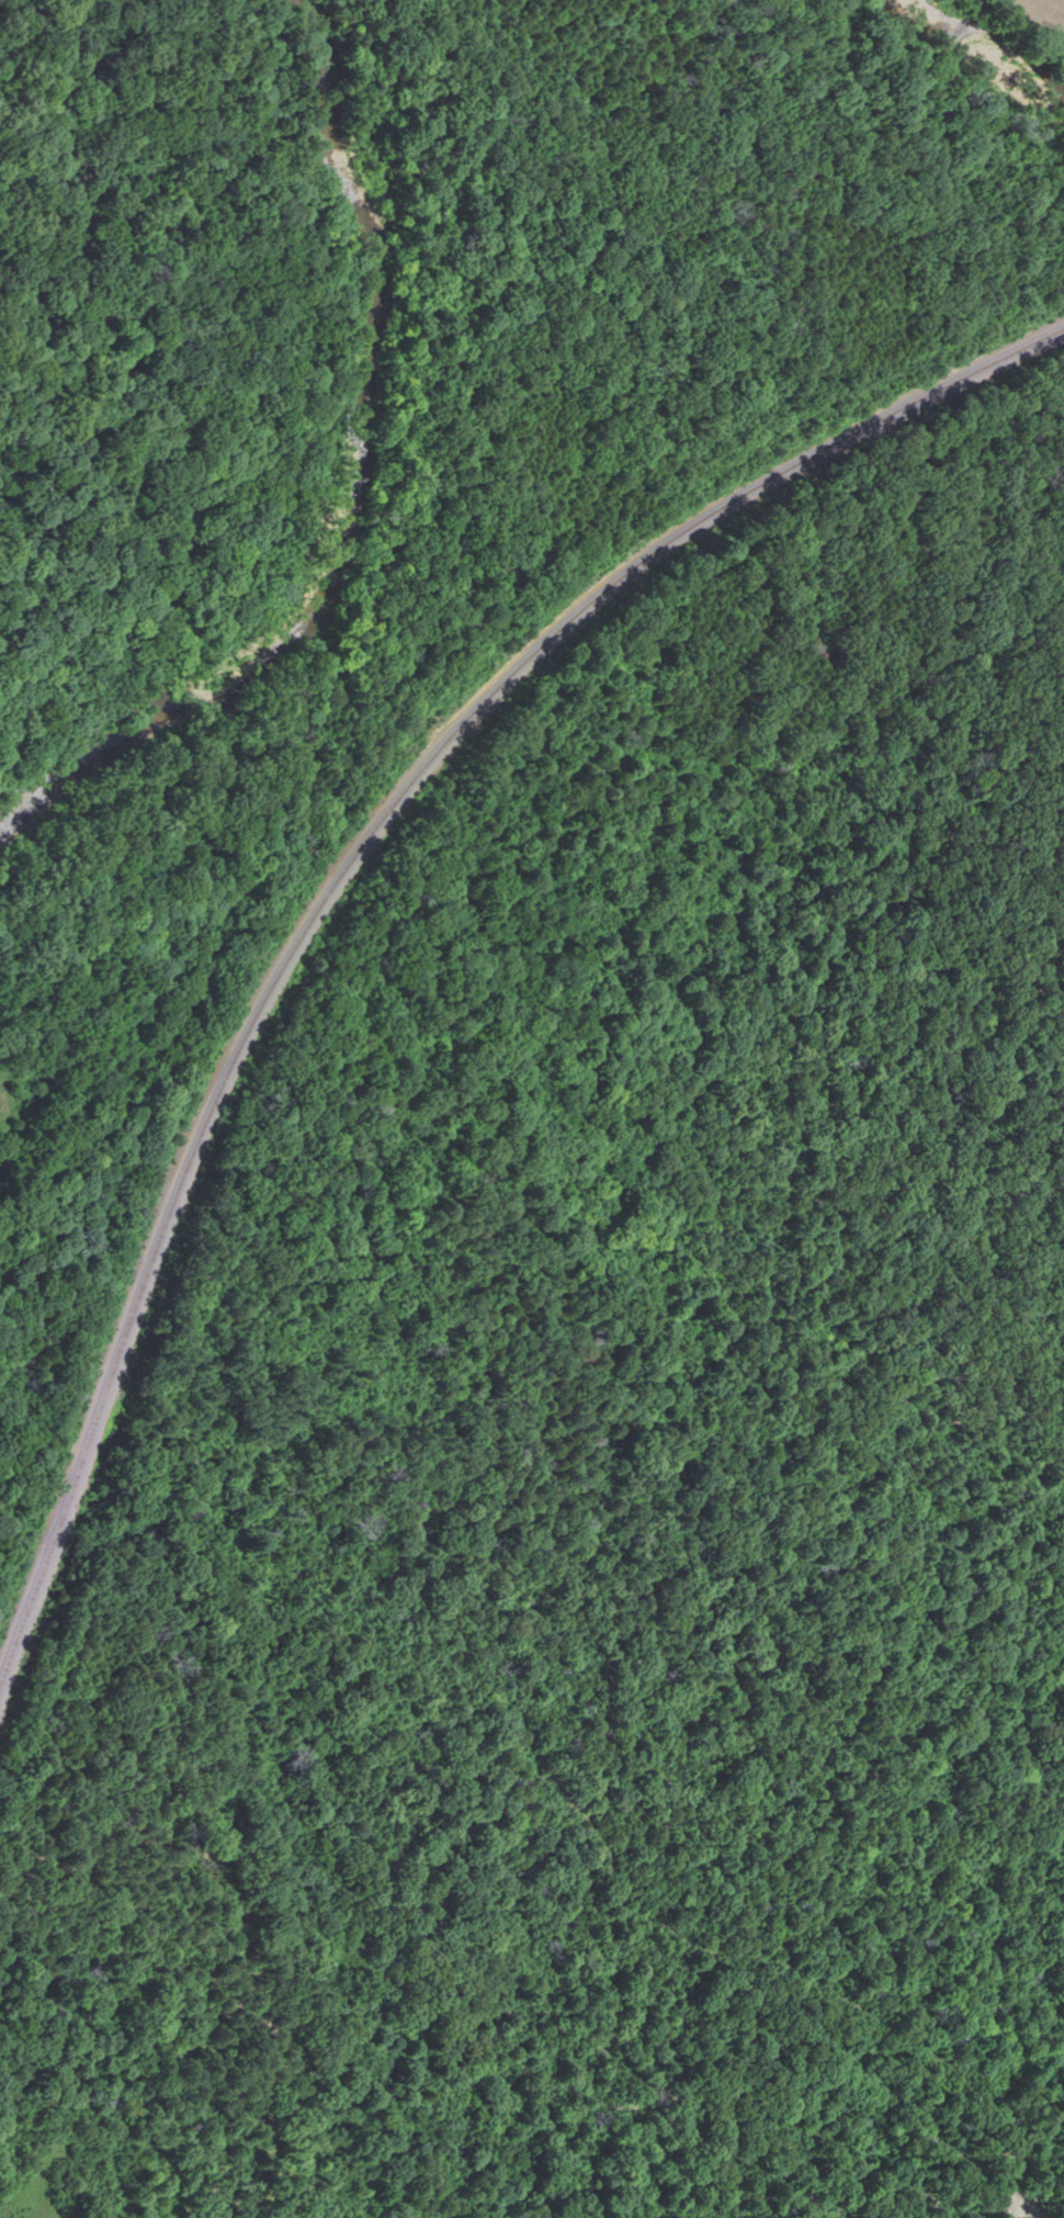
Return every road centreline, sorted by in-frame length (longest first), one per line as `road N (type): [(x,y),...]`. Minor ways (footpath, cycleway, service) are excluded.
road 1 (residential): [(1063,1971),(964,1805)]

